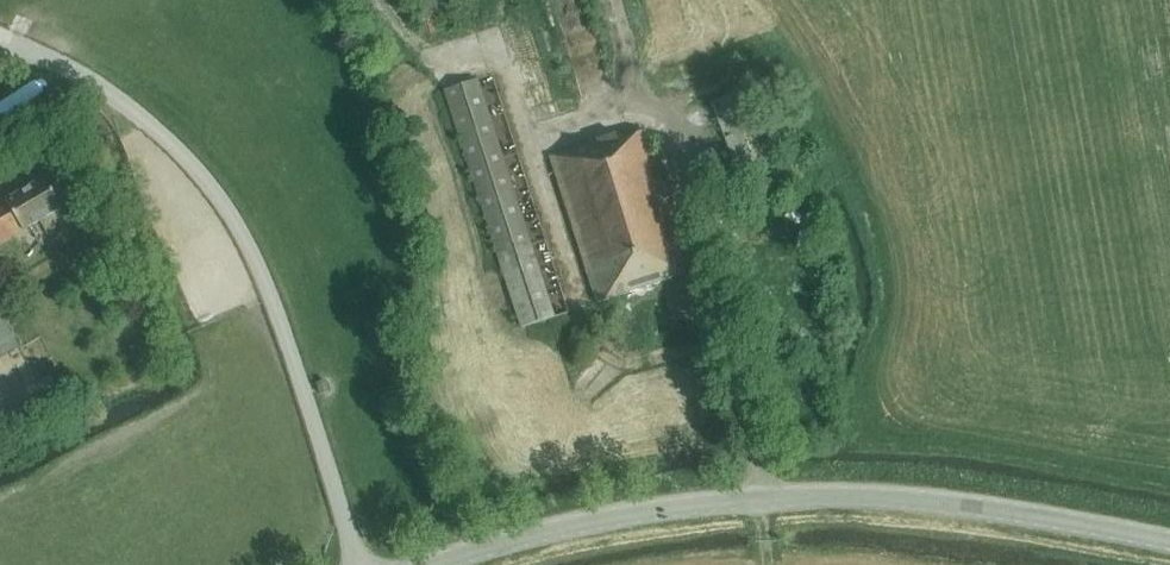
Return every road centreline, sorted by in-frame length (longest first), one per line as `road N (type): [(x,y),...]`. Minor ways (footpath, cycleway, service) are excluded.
road 1 (tertiary): [(431,564),(562,528),(760,499),(927,501),(1169,541)]
road 2 (track): [(614,0),(634,110),(657,114)]

